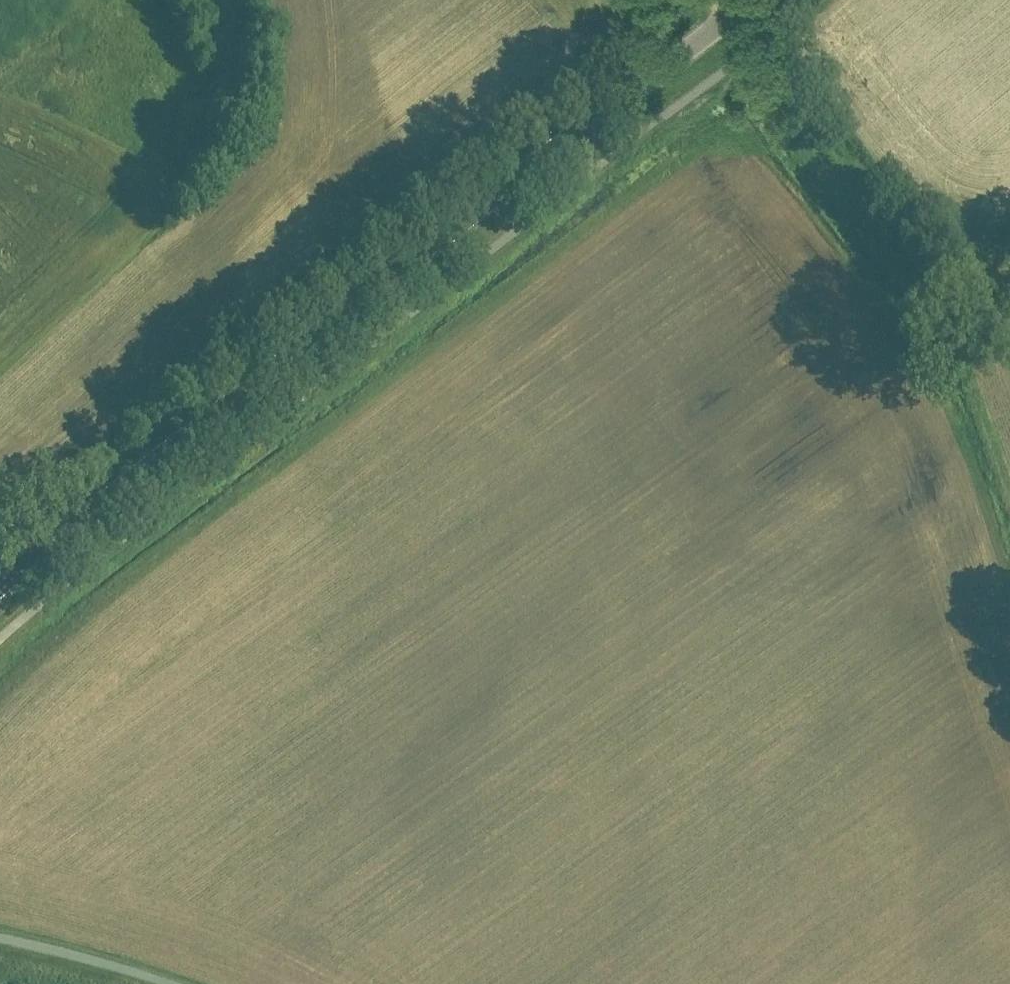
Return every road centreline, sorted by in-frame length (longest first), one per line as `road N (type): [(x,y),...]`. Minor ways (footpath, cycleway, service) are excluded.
road 1 (tertiary): [(0,594),(735,0)]

